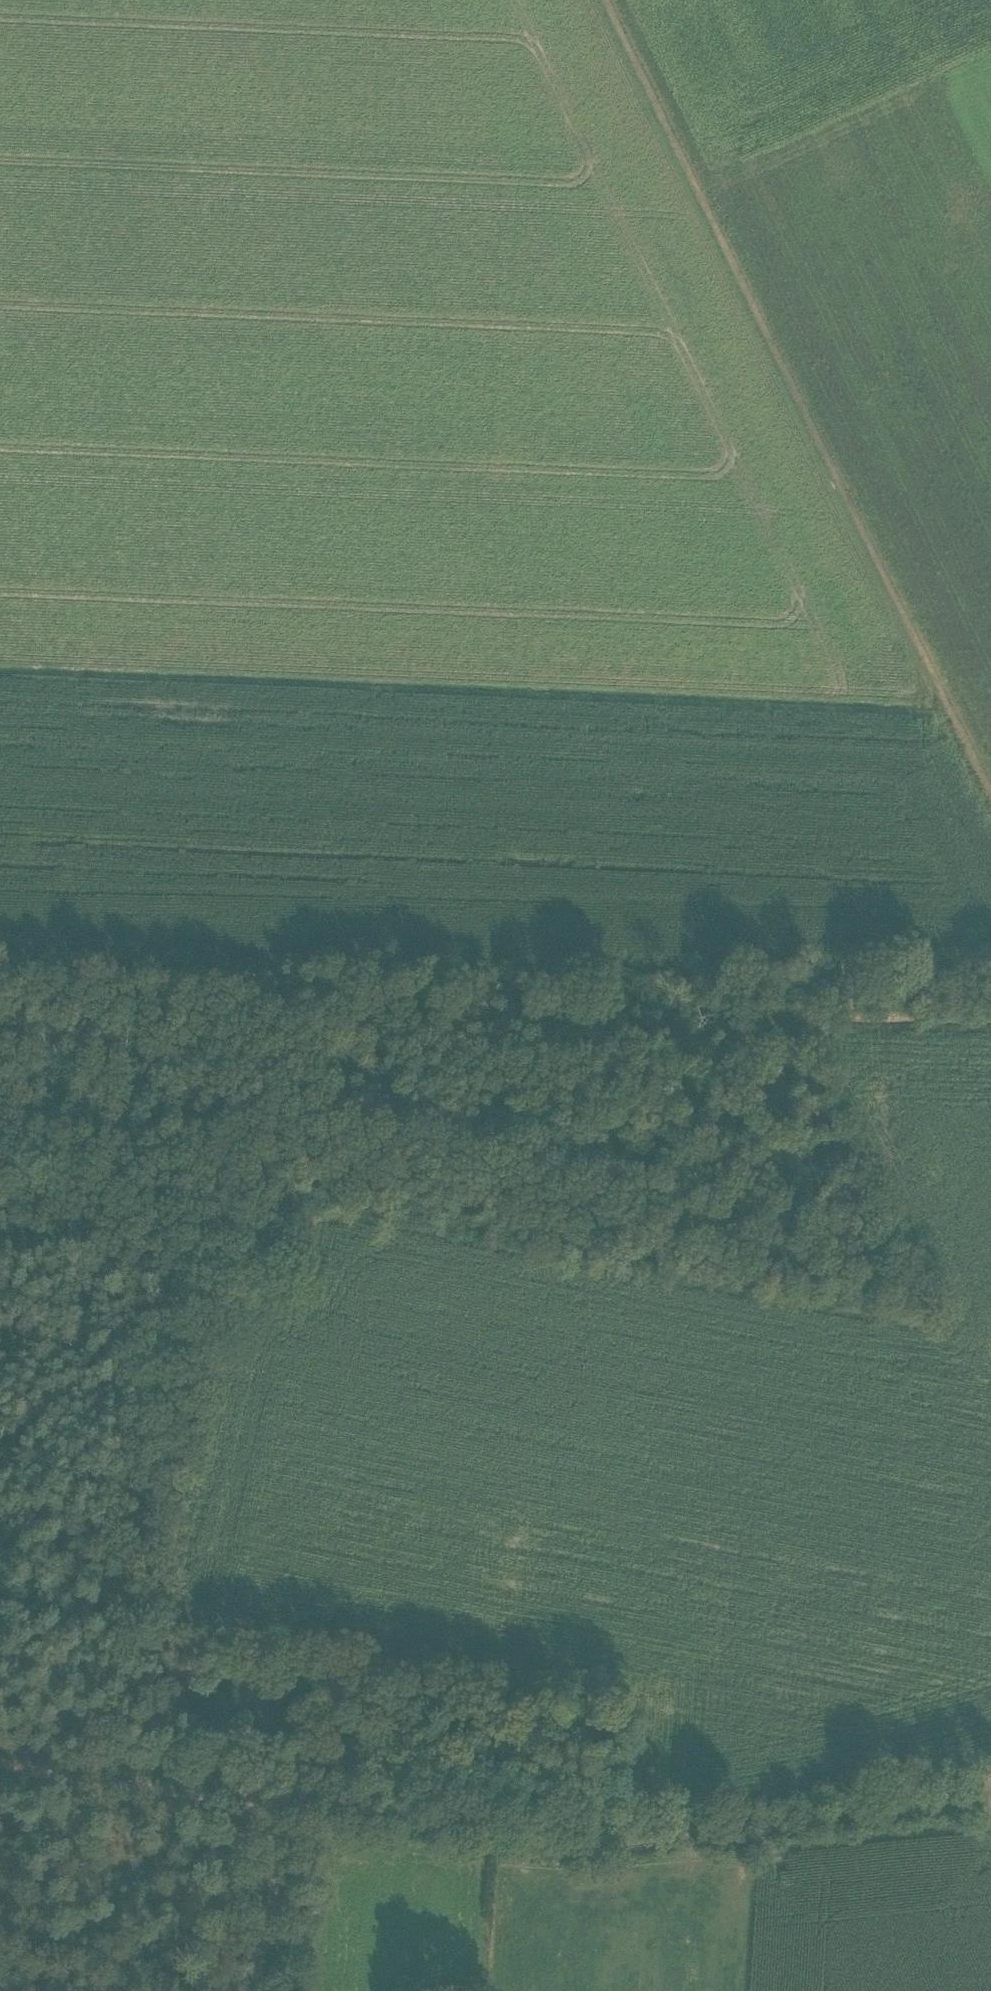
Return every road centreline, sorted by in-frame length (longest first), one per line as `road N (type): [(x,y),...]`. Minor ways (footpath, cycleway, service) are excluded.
road 1 (track): [(268,1803),(390,1813),(595,1846),(884,1816),(990,1793)]
road 2 (track): [(268,1803),(60,1768)]
road 3 (track): [(253,1990),(268,1803)]

